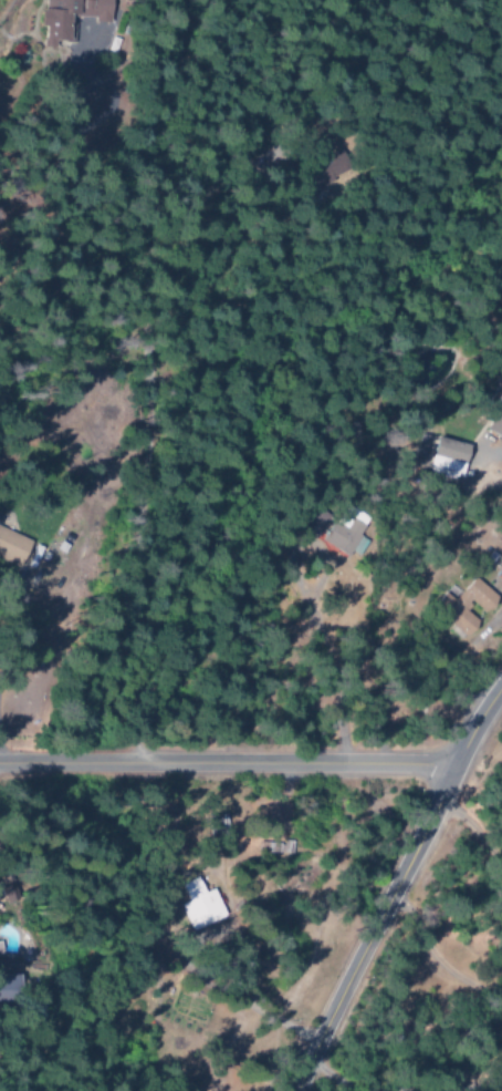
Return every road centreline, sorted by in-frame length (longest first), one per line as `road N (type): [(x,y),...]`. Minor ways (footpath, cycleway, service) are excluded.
road 1 (residential): [(296,1090),(451,768),(501,685)]
road 2 (residential): [(0,763),(451,768)]

